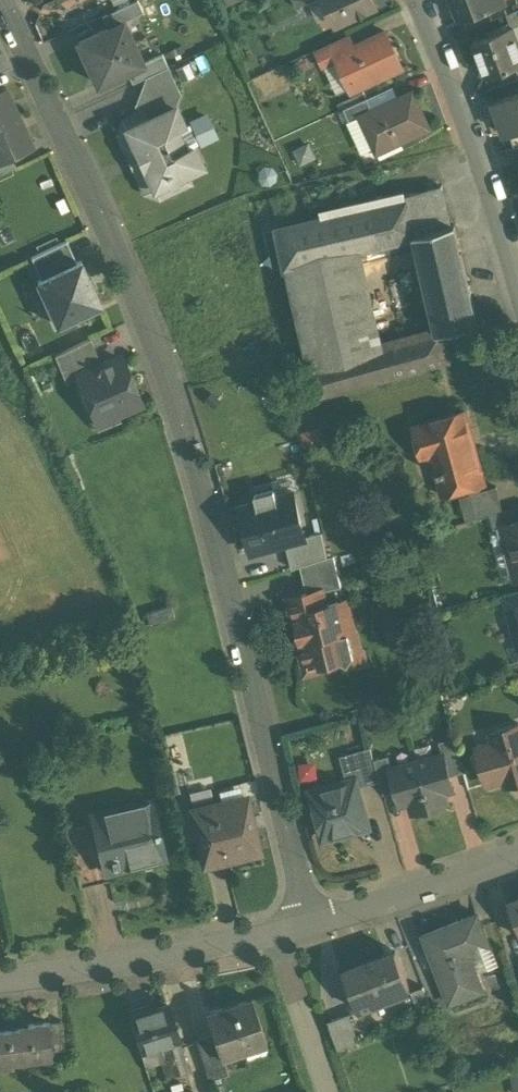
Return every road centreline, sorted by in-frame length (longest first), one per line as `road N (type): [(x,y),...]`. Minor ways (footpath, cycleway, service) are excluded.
road 1 (residential): [(313,922),(192,448),(6,0)]
road 2 (residential): [(0,990),(279,930)]
road 3 (residential): [(517,258),(507,213),(414,0)]
road 4 (residential): [(313,922),(517,859)]
road 5 (residential): [(329,1091),(279,930)]

